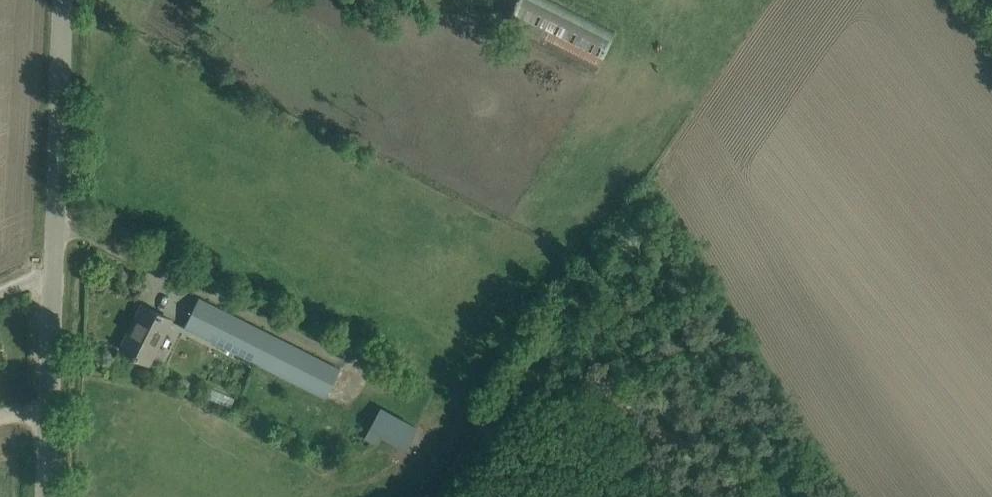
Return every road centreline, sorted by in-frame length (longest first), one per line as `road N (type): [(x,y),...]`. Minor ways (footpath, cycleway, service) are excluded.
road 1 (unclassified): [(46,496),(63,0)]

